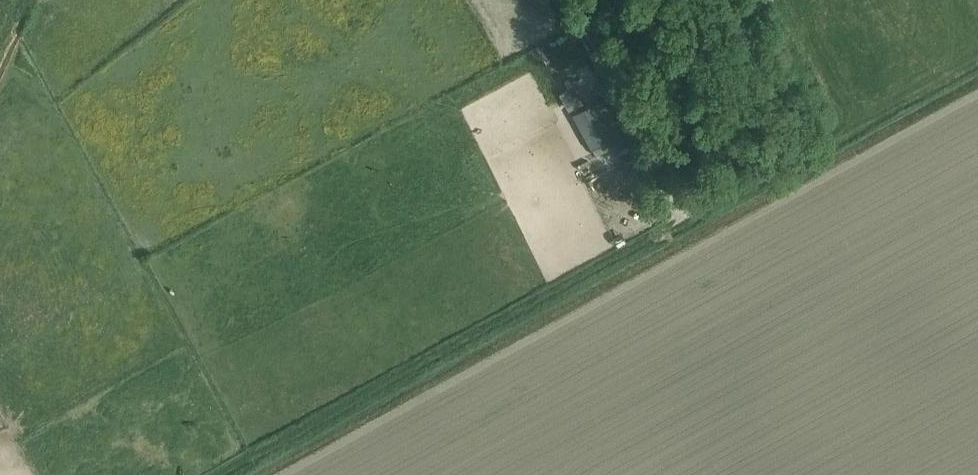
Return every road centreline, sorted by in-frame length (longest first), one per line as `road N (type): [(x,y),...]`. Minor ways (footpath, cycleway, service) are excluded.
road 1 (track): [(684,221),(562,0)]

